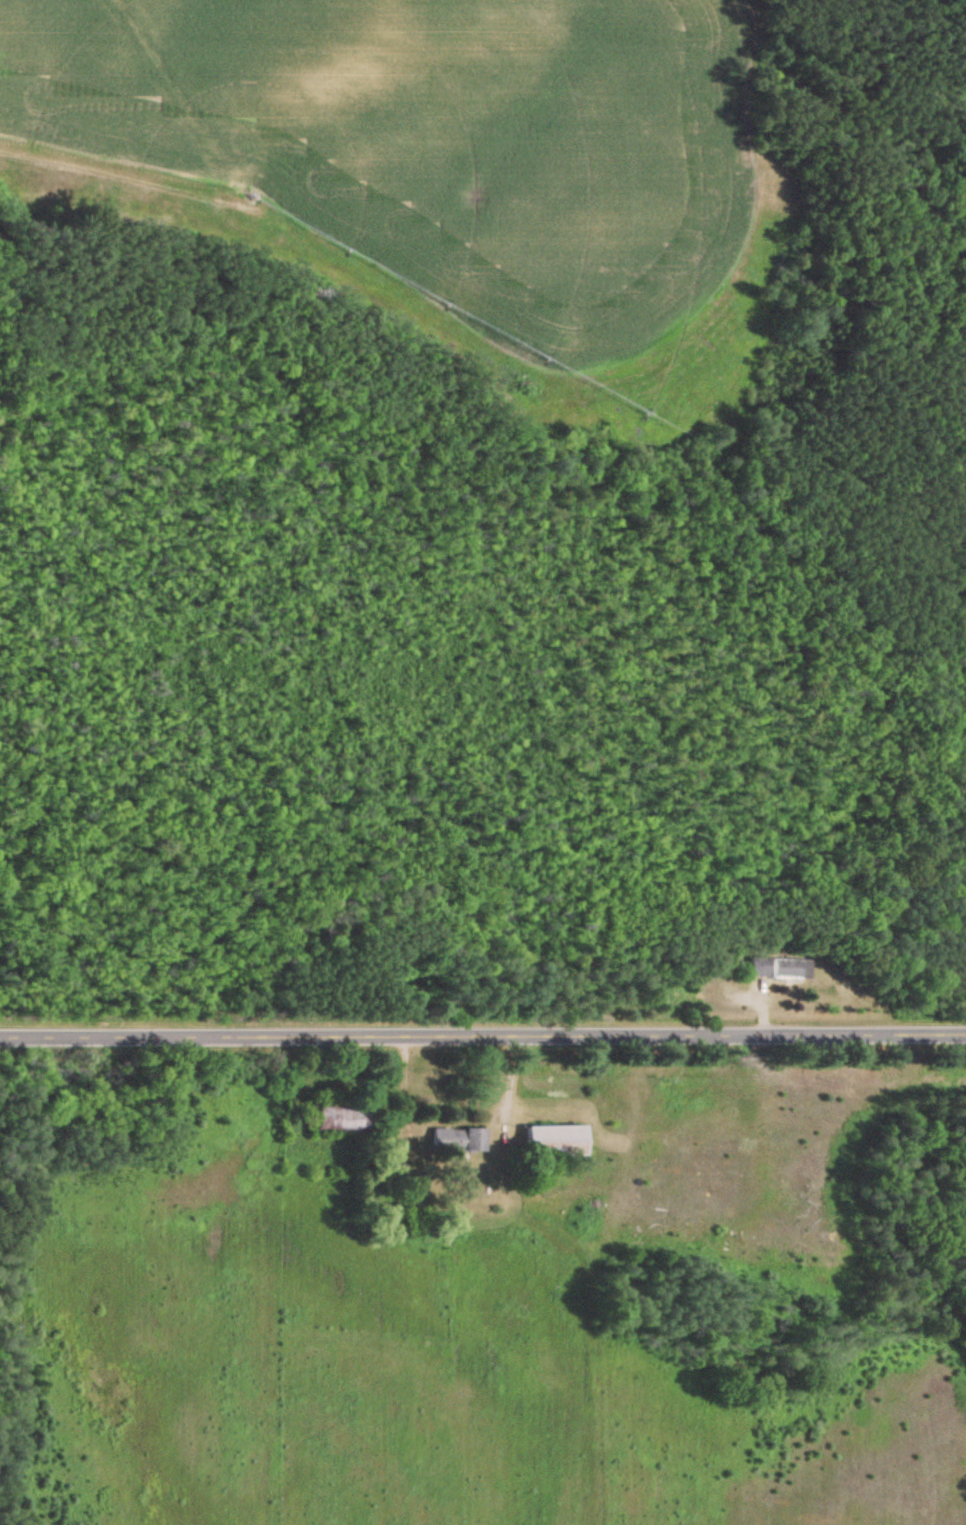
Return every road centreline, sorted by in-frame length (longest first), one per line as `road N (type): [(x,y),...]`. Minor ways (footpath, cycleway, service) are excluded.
road 1 (tertiary): [(0,1034),(965,1034)]

